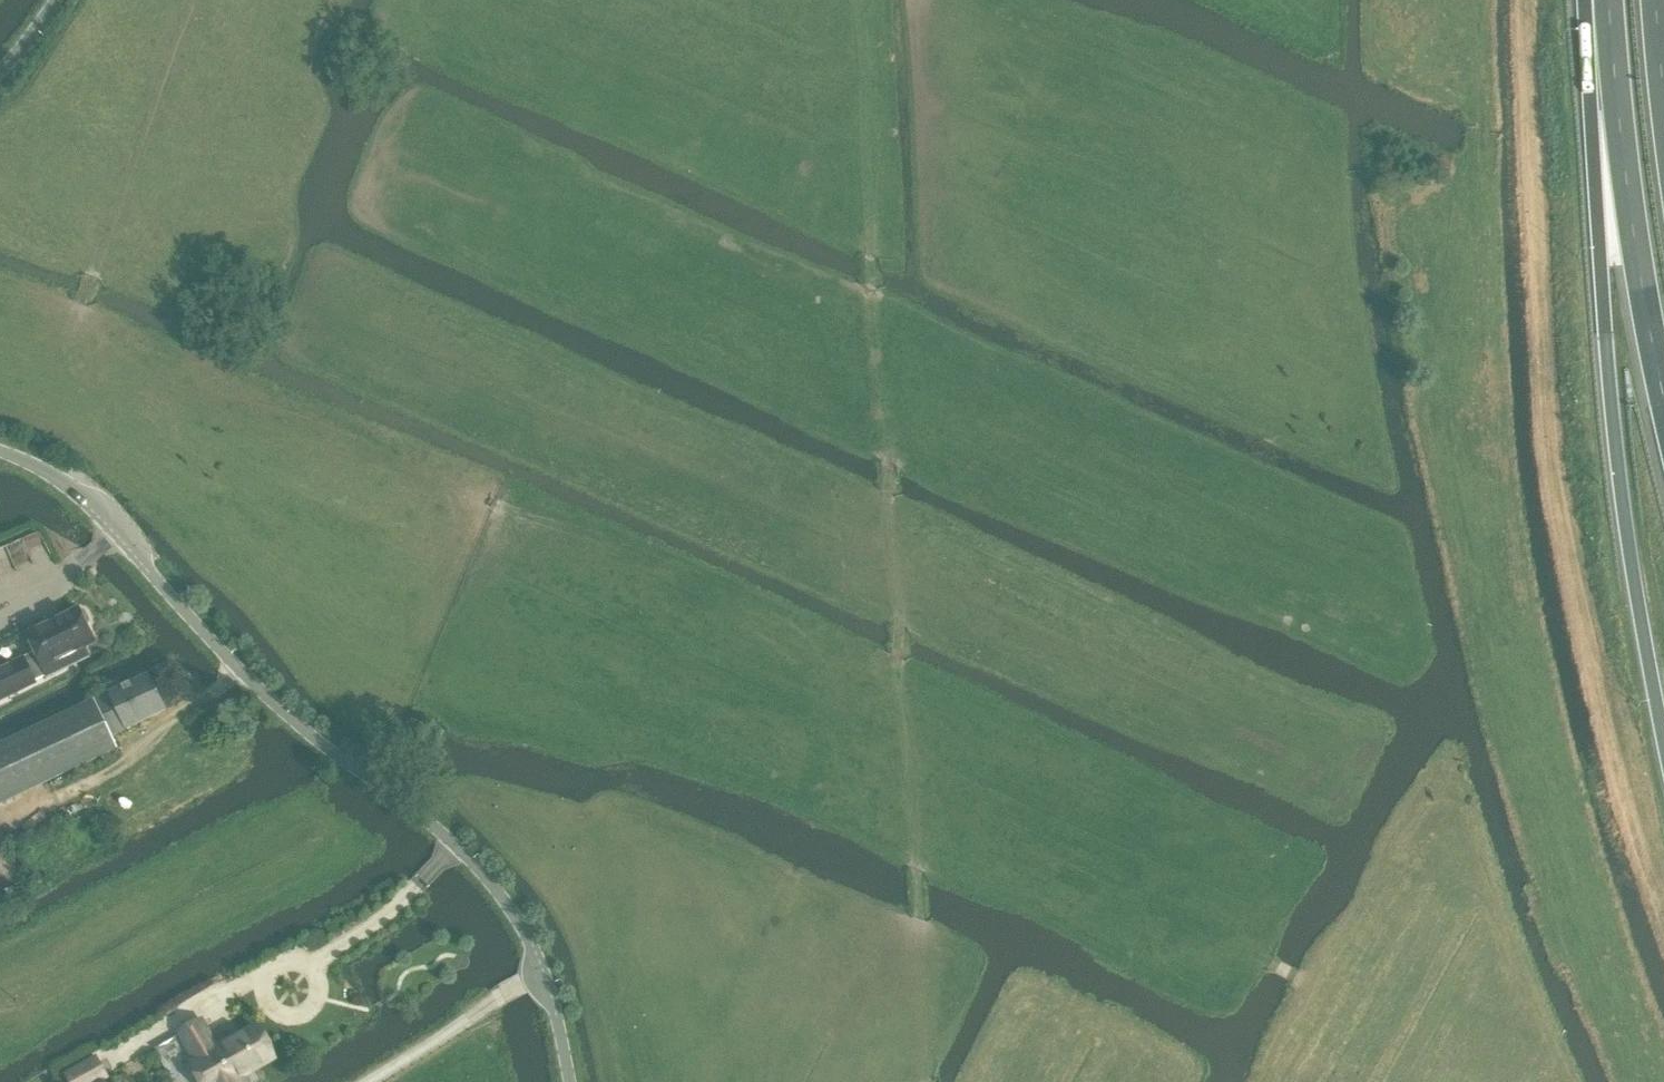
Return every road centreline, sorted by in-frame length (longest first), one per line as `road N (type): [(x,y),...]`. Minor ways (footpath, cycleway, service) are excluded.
road 1 (unclassified): [(0,451),(54,471),(310,733),(457,846),(500,895),(546,972),(574,1081)]
road 2 (trunk): [(1595,0),(1591,111),(1610,388),(1663,741)]
road 3 (trunk): [(1609,0),(1633,229),(1663,400)]

